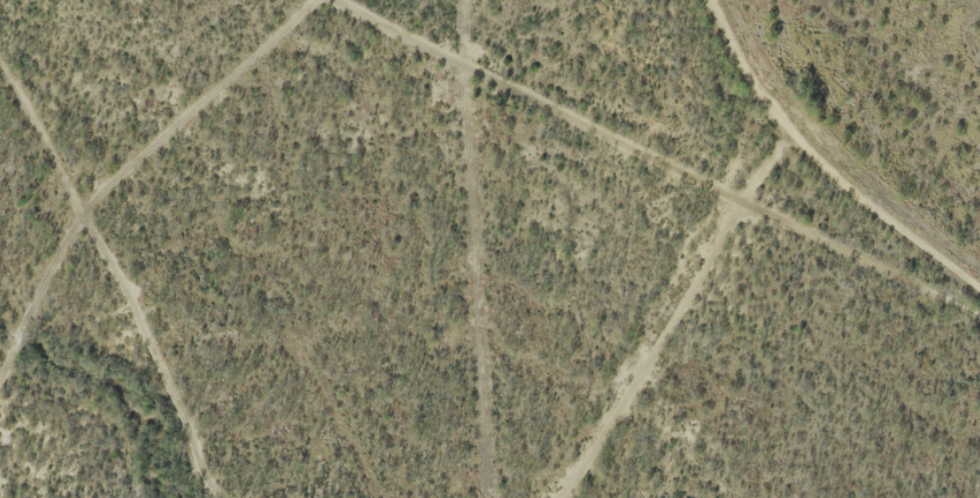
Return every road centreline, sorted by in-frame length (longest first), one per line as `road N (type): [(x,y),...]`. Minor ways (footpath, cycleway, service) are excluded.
road 1 (residential): [(712,0),(791,128),(841,180),(979,288)]

